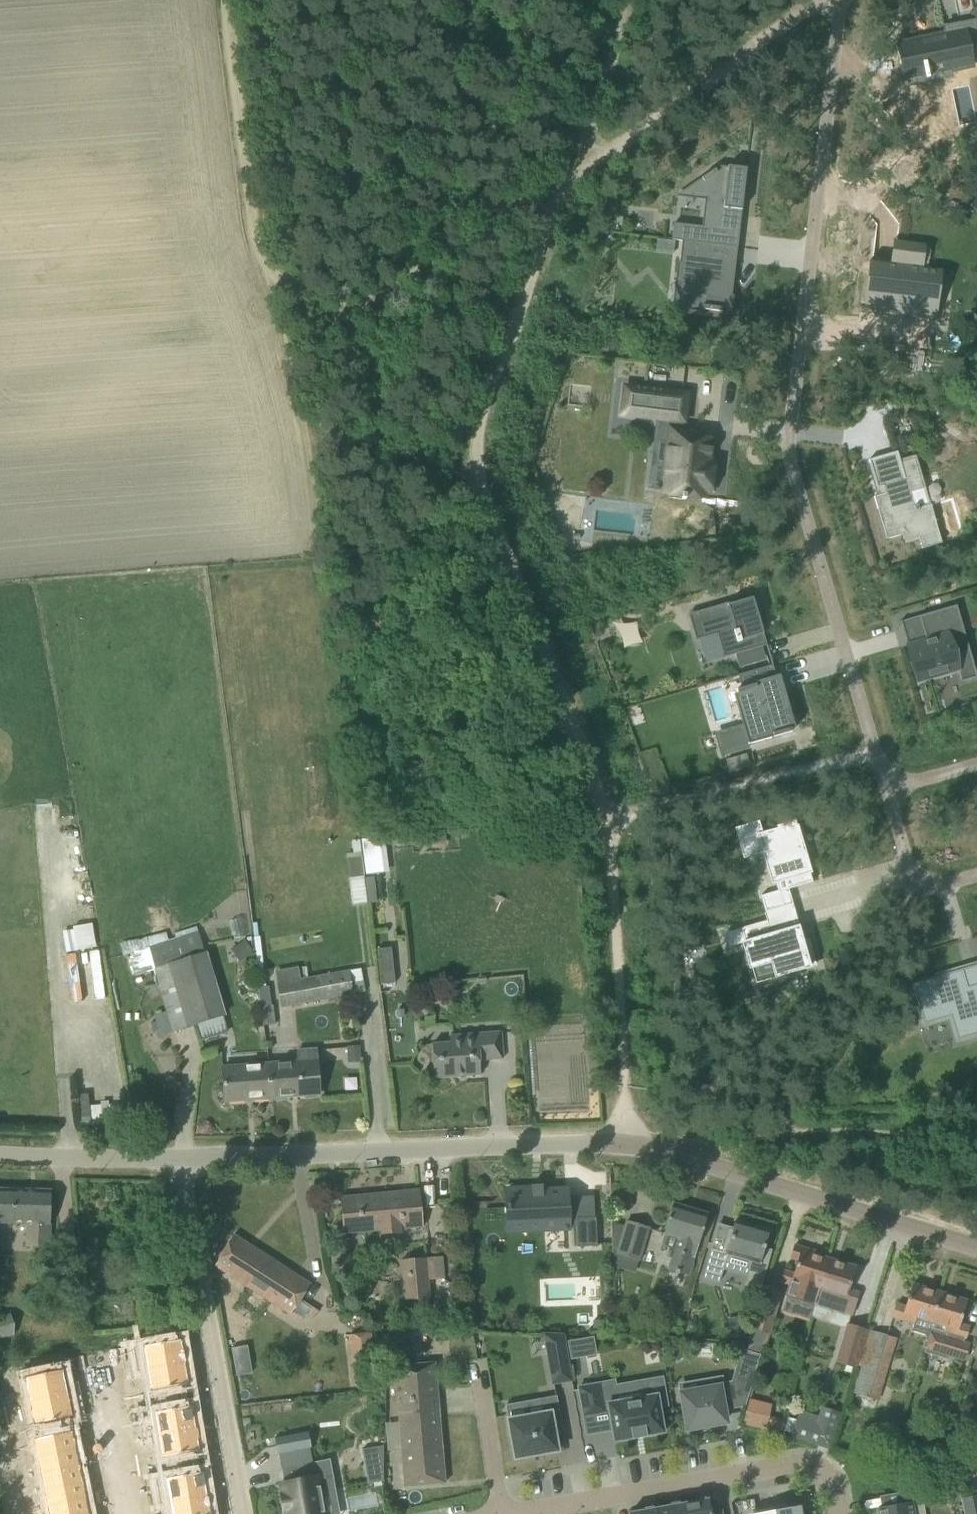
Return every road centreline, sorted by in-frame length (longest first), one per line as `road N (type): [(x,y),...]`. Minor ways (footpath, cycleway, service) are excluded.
road 1 (track): [(630,1146),(601,813),(484,487),(481,452),(515,311),(567,175)]
road 2 (residential): [(843,0),(788,445),(887,788)]
road 3 (track): [(230,0),(253,241),(272,278),(308,302),(358,303),(567,175)]
road 4 (residential): [(630,1146),(179,1159)]
road 5 (track): [(976,734),(655,804),(603,824)]
road 6 (residential): [(511,1513),(800,1460),(830,1477),(839,1513)]
road 7 (residential): [(241,1513),(179,1159)]
road 8 (track): [(483,476),(349,438),(320,421),(300,384),(272,278)]
road 9 (unclassified): [(567,175),(836,0)]
road 10 (unclassified): [(976,1248),(704,1165)]
road 11 (unclassified): [(704,1165),(721,1147),(773,1132),(976,1134)]
road 12 (track): [(567,175),(630,0)]
road 13 (residential): [(179,1159),(0,1150)]
road 14 (residential): [(887,788),(919,886),(976,876)]
road 15 (residential): [(480,1370),(498,1513)]

